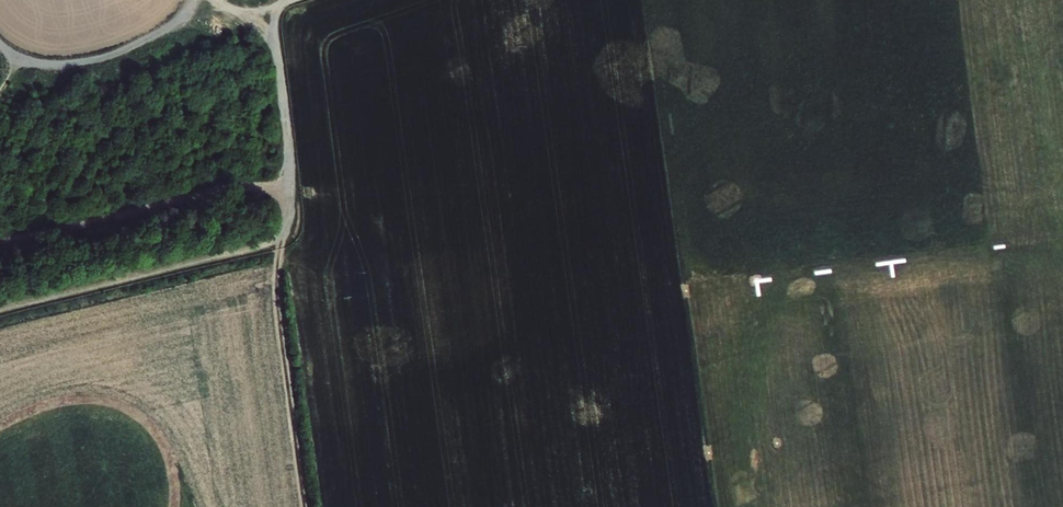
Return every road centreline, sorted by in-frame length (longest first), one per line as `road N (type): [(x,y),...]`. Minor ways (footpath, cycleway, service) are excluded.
road 1 (track): [(288,225),(275,282),(307,506)]

